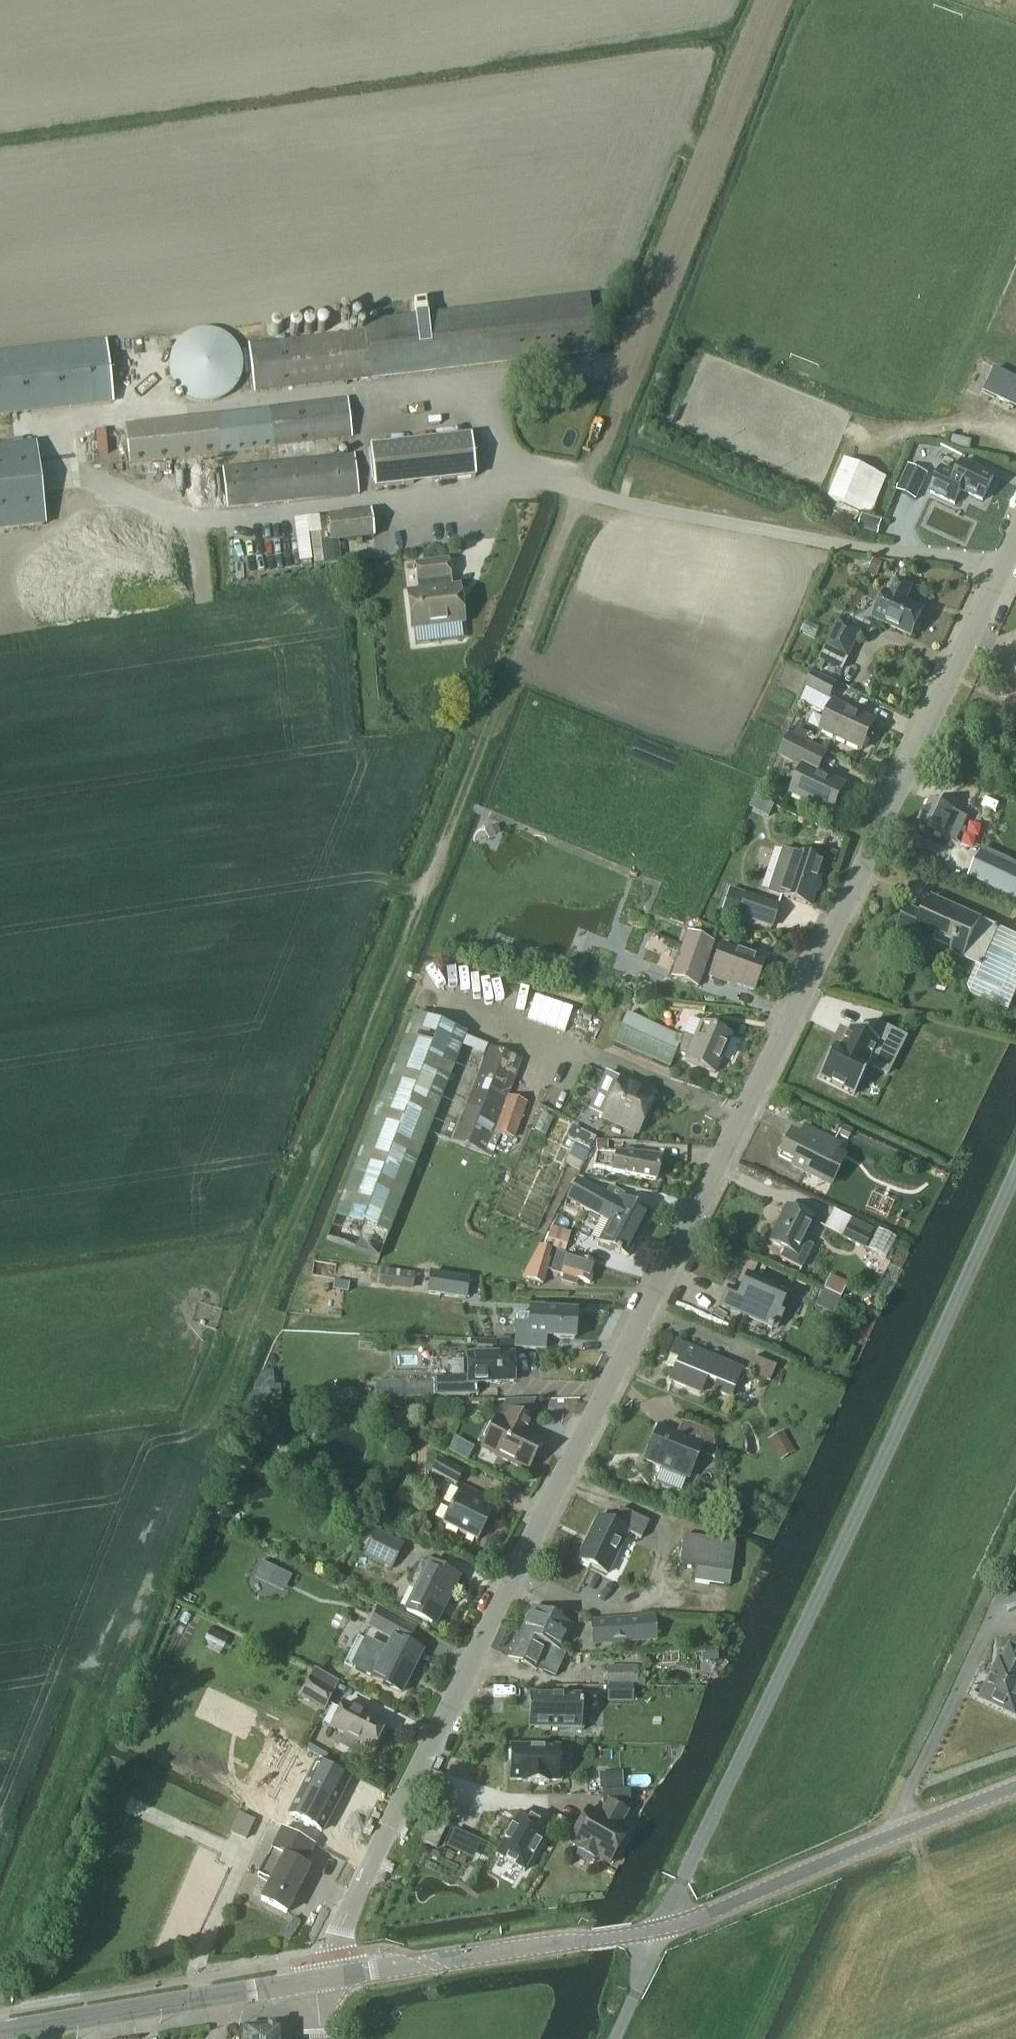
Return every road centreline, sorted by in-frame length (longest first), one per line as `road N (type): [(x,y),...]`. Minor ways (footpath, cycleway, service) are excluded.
road 1 (residential): [(322,1978),(345,1914),(1015,535)]
road 2 (track): [(0,1948),(106,1657),(240,1352),(583,491)]
road 3 (residential): [(659,1931),(1015,1173)]
road 4 (track): [(779,0),(583,491)]
road 5 (tertiary): [(659,1931),(1015,1790)]
road 6 (tertiary): [(322,1978),(659,1931)]
road 7 (tertiary): [(0,2032),(322,1978)]

